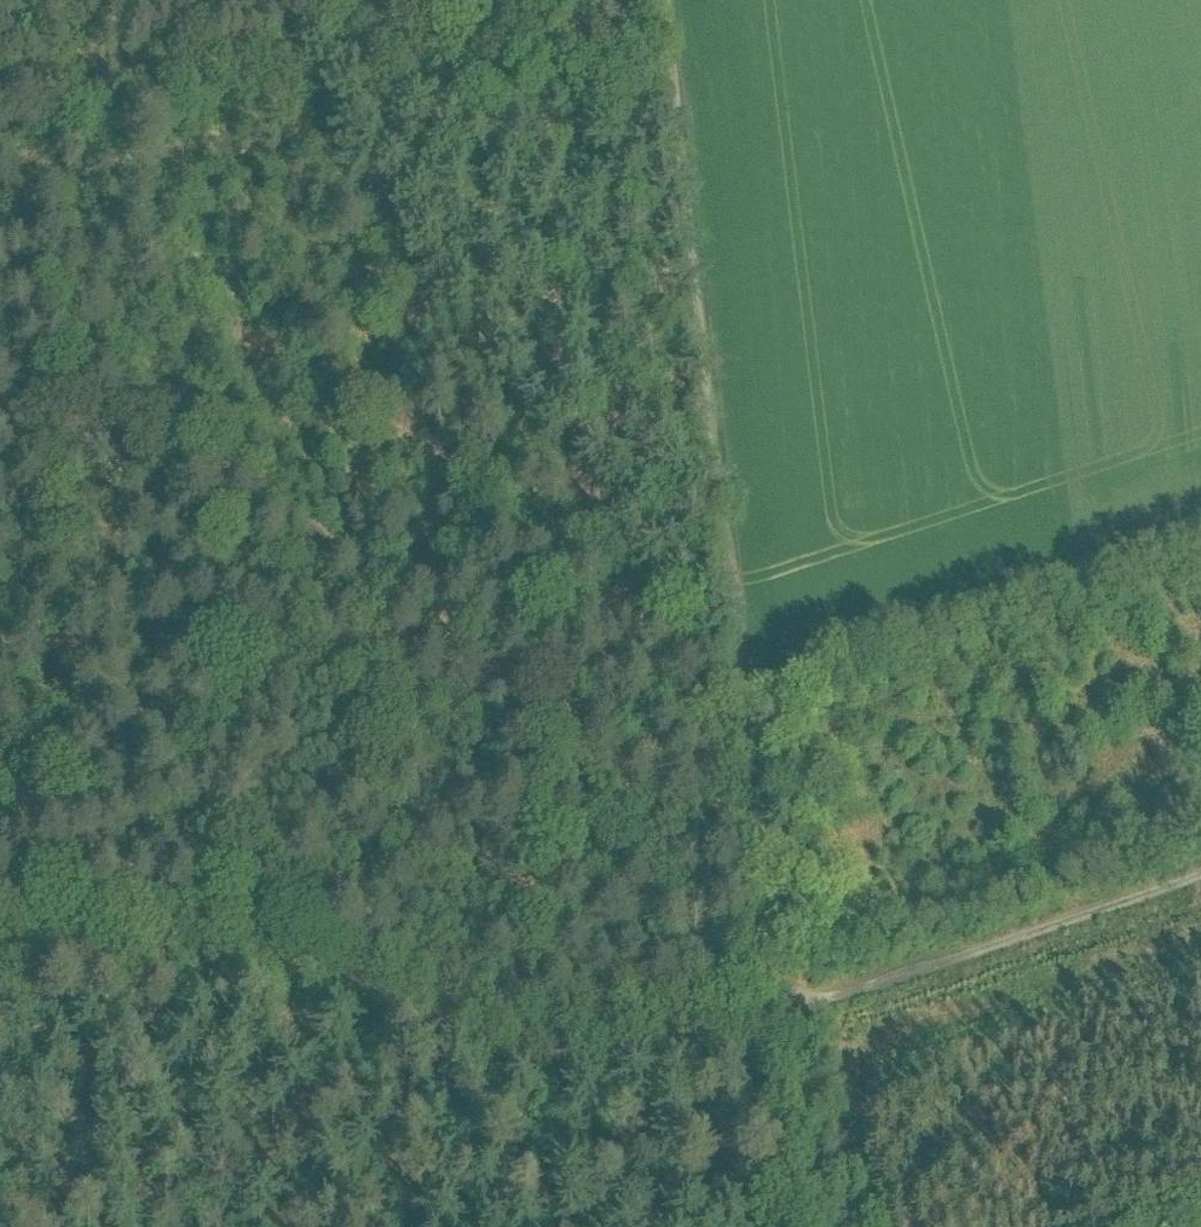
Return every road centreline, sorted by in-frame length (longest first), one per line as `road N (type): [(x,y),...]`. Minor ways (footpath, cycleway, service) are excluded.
road 1 (track): [(748,742),(696,735),(521,598),(471,582),(359,579),(209,469),(115,429),(113,392),(128,344),(180,259),(167,203),(75,100),(0,87)]
road 2 (track): [(663,0),(743,707)]
road 3 (track): [(781,1016),(697,1050),(566,1063),(423,1024),(362,996),(296,982),(149,973)]
road 4 (track): [(743,707),(1200,555)]
road 5 (track): [(75,100),(259,73),(437,0)]
road 6 (track): [(149,973),(117,869),(68,788),(0,631)]
road 7 (track): [(781,1016),(743,707)]
road 8 (track): [(213,1226),(149,973)]
road 9 (track): [(805,1226),(781,1016)]
road 10 (track): [(149,973),(0,972)]
road 11 (track): [(0,489),(75,437),(115,429)]

